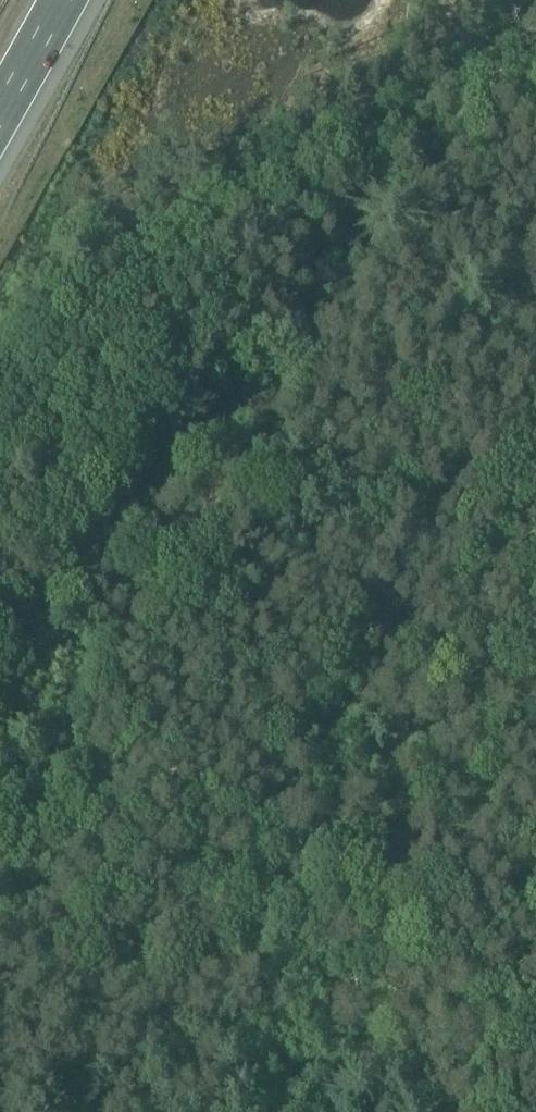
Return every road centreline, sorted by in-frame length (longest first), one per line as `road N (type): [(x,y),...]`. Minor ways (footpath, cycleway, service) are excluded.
road 1 (track): [(0,369),(52,285),(535,64)]
road 2 (motorway): [(0,108),(62,0)]

